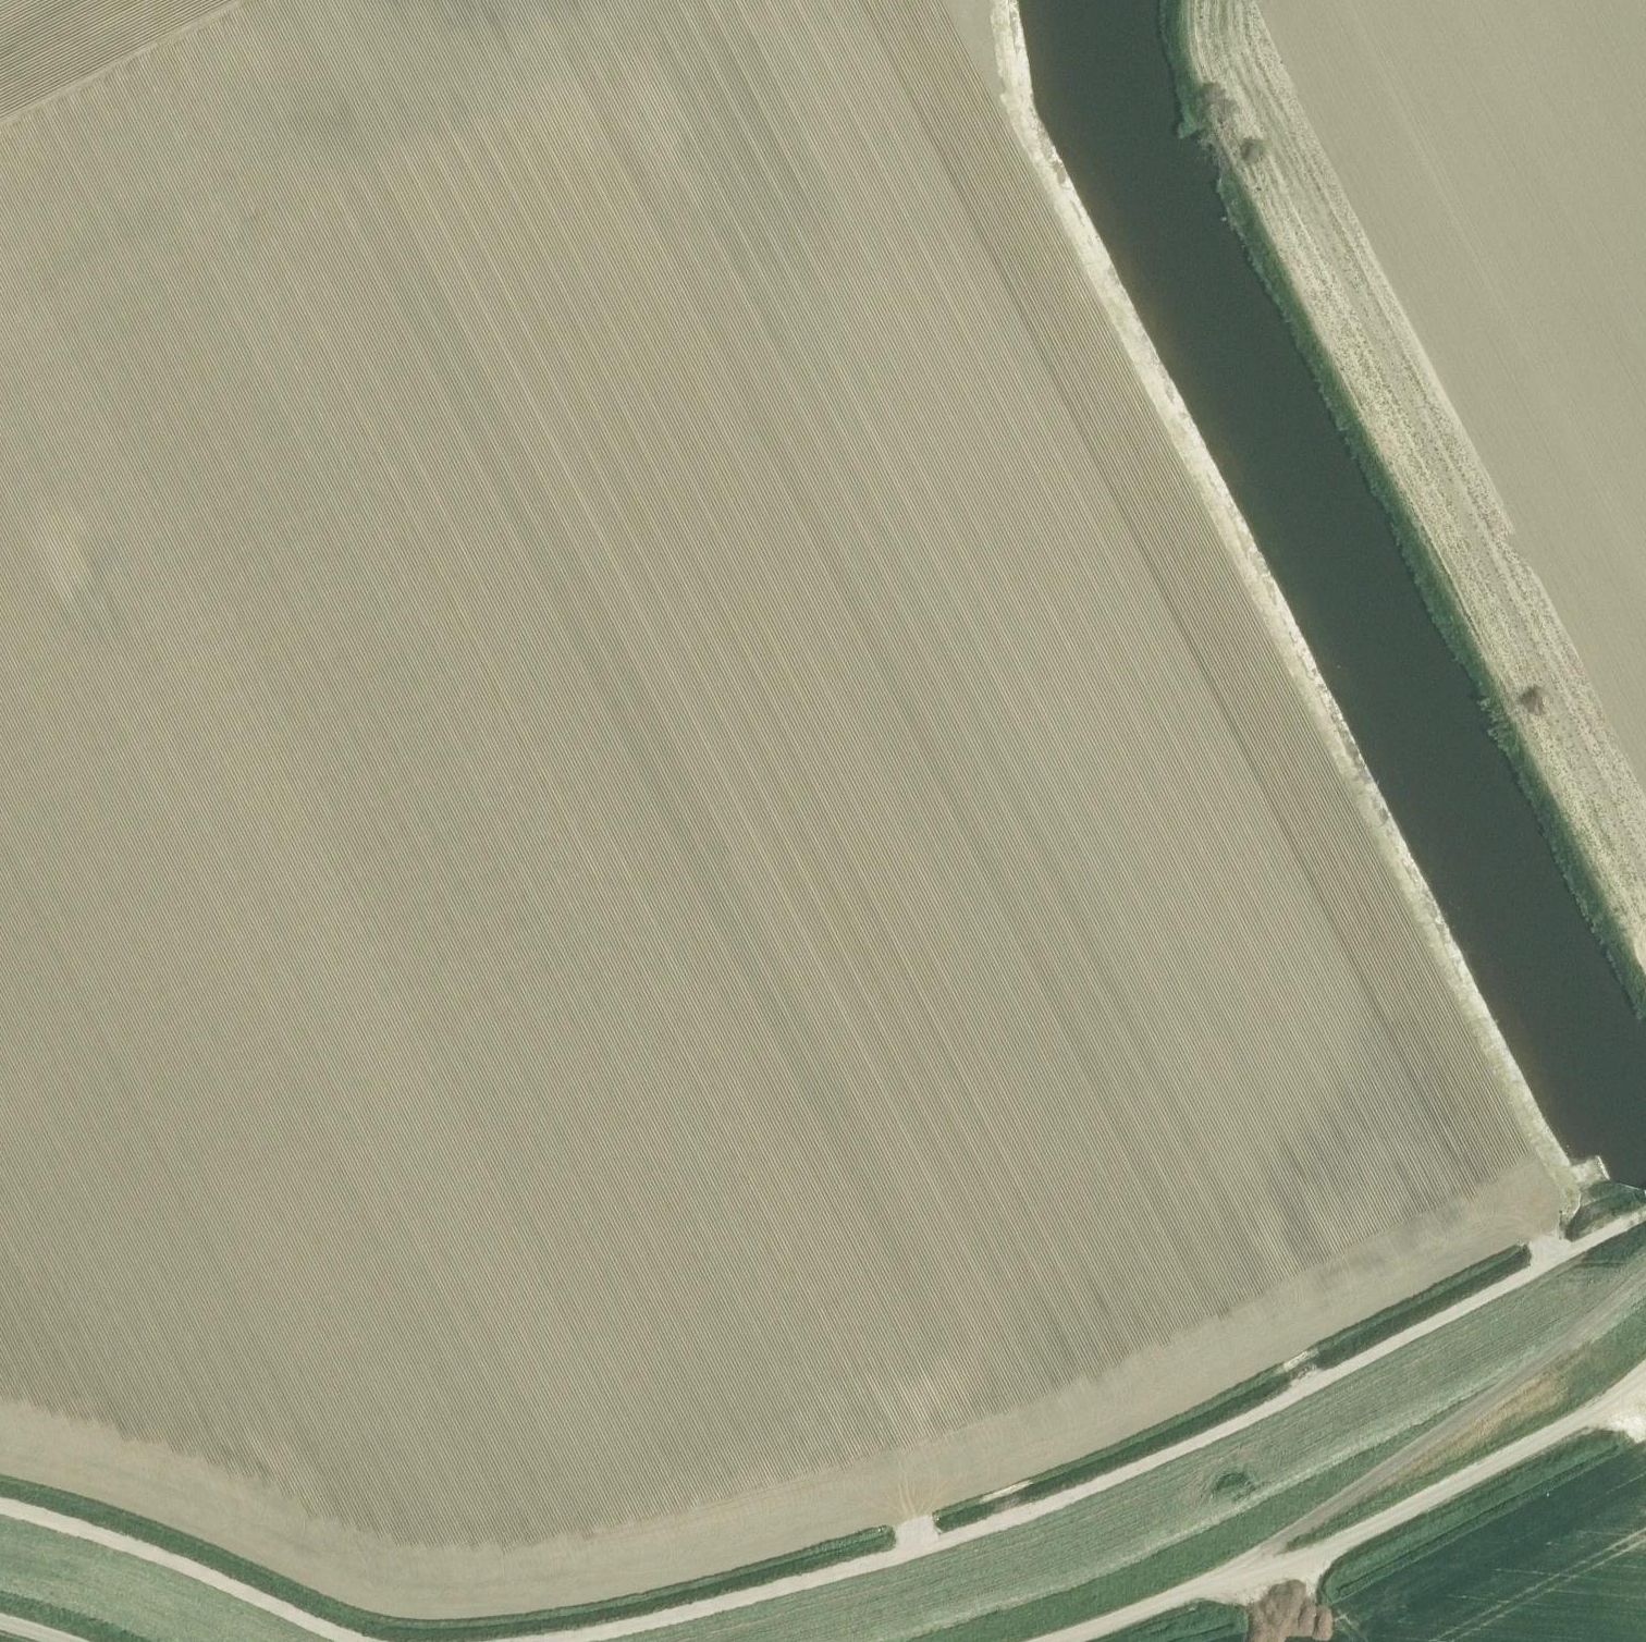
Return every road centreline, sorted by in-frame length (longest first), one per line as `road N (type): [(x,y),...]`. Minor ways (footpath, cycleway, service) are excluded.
road 1 (track): [(999,1493),(1015,1510),(1055,1500),(1202,1438),(1645,1213)]
road 2 (unclassified): [(1052,1641),(1361,1533),(1608,1404),(1645,1373)]

